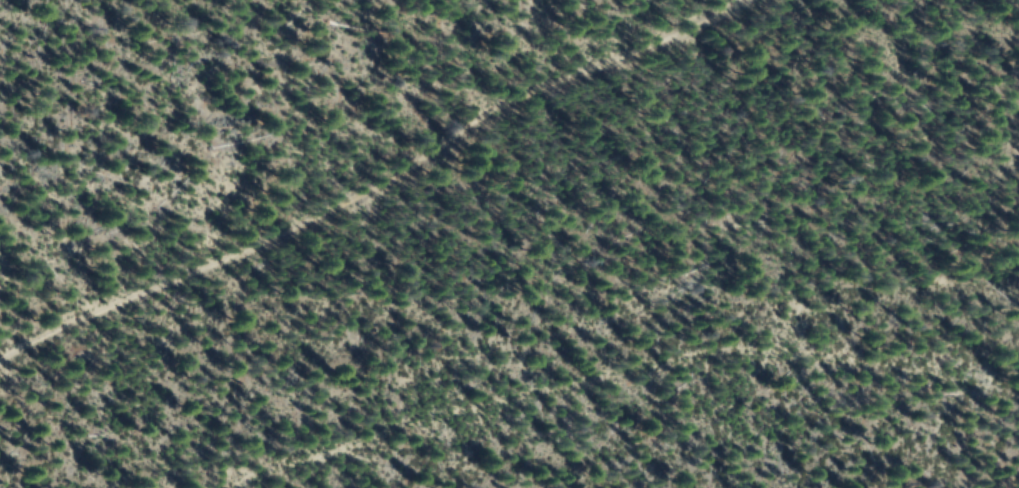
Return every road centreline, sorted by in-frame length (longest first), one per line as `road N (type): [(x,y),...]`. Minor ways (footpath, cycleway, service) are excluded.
road 1 (track): [(0,401),(357,232),(494,139),(662,64),(763,0)]
road 2 (track): [(1018,388),(825,338),(694,341),(232,487)]

